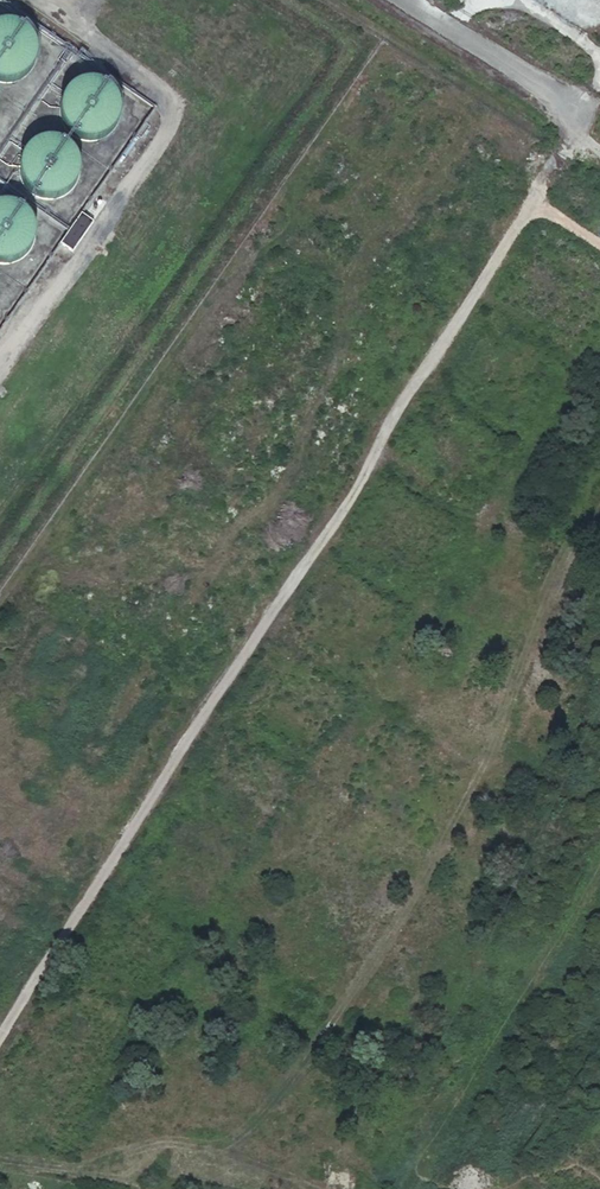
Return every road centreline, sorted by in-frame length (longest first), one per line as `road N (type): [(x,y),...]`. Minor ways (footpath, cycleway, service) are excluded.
road 1 (track): [(561,140),(0,1034)]

